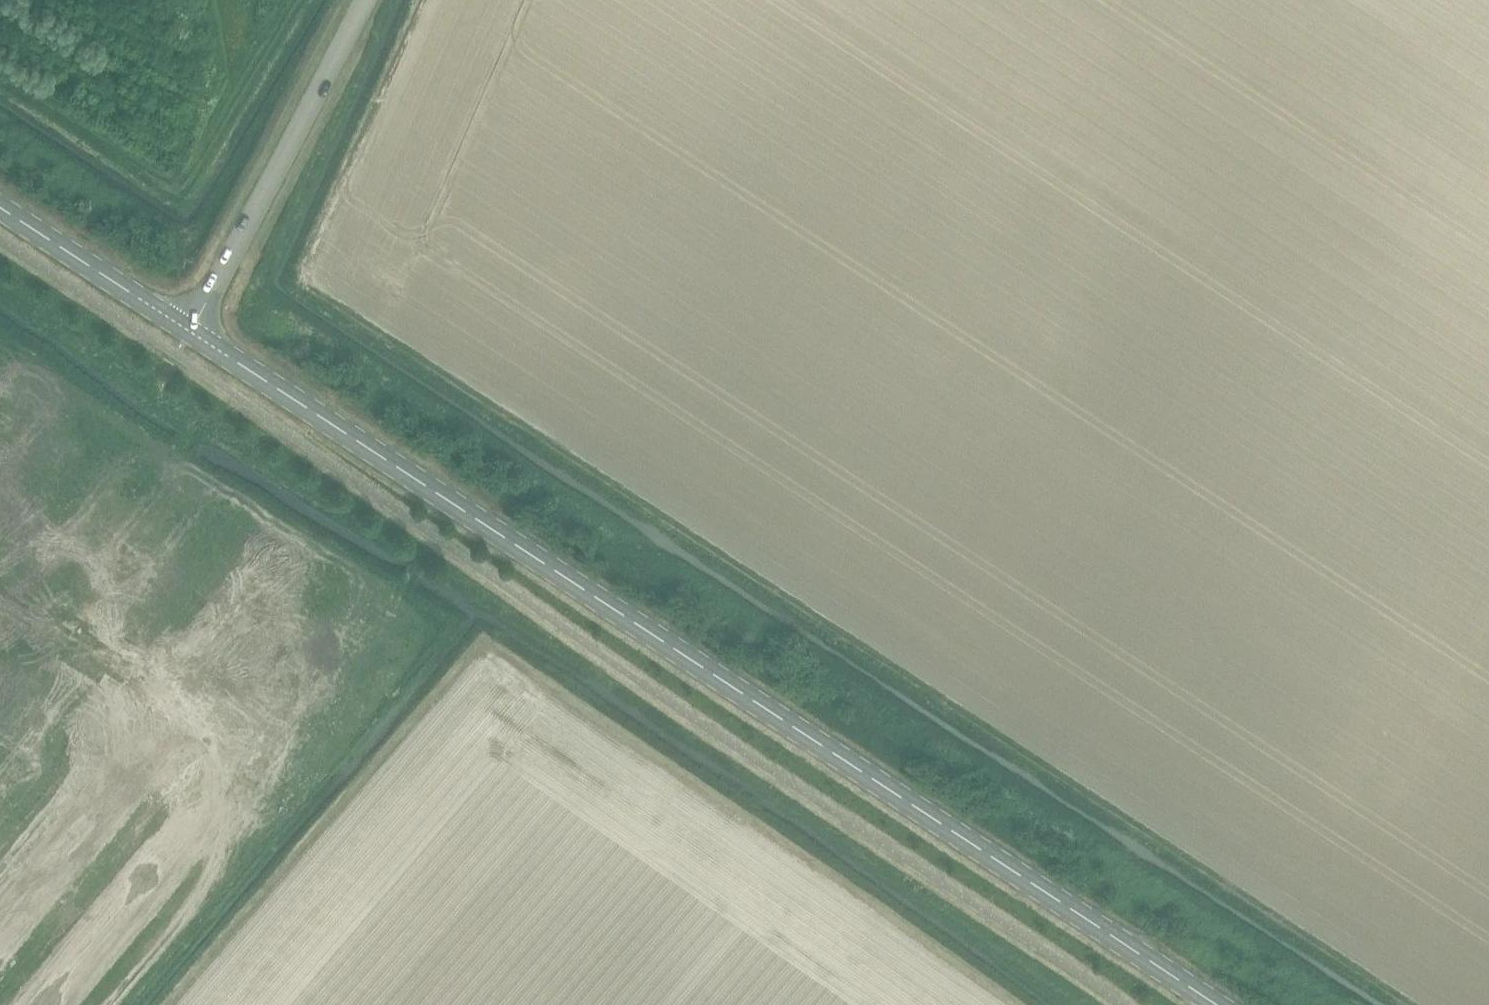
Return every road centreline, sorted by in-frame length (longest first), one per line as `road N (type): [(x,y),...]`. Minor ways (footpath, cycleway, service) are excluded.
road 1 (secondary): [(1214,1004),(190,331)]
road 2 (unclassified): [(190,331),(369,0)]
road 3 (secondary): [(190,331),(0,207)]

